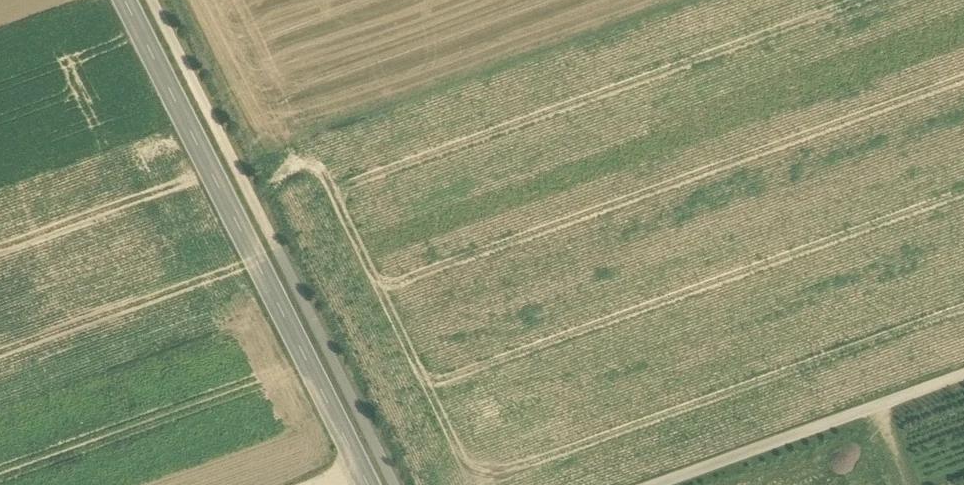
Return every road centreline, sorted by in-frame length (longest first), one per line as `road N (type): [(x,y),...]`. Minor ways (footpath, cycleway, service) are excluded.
road 1 (secondary): [(366,484),(124,0)]
road 2 (track): [(963,376),(661,484)]

